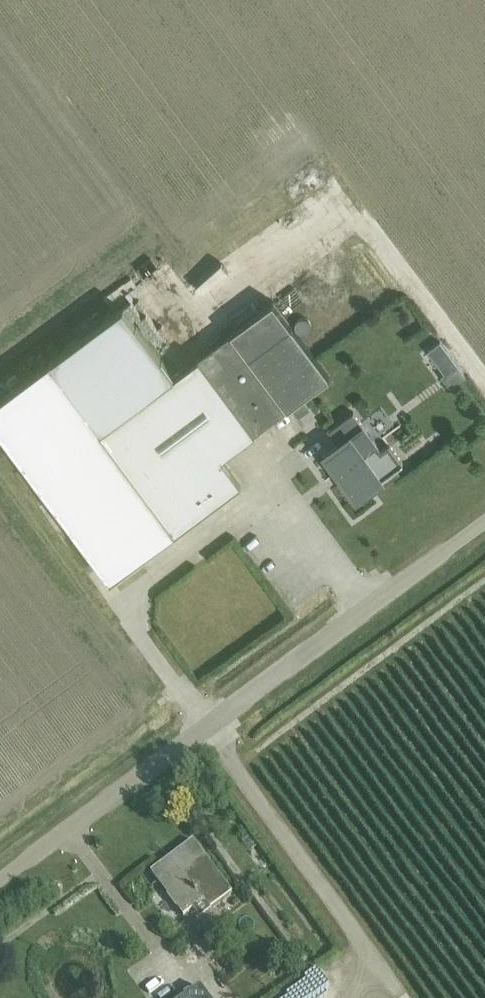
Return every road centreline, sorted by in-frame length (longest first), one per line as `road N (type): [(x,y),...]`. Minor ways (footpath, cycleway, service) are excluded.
road 1 (unclassified): [(484,538),(0,895)]
road 2 (track): [(408,997),(215,737)]

